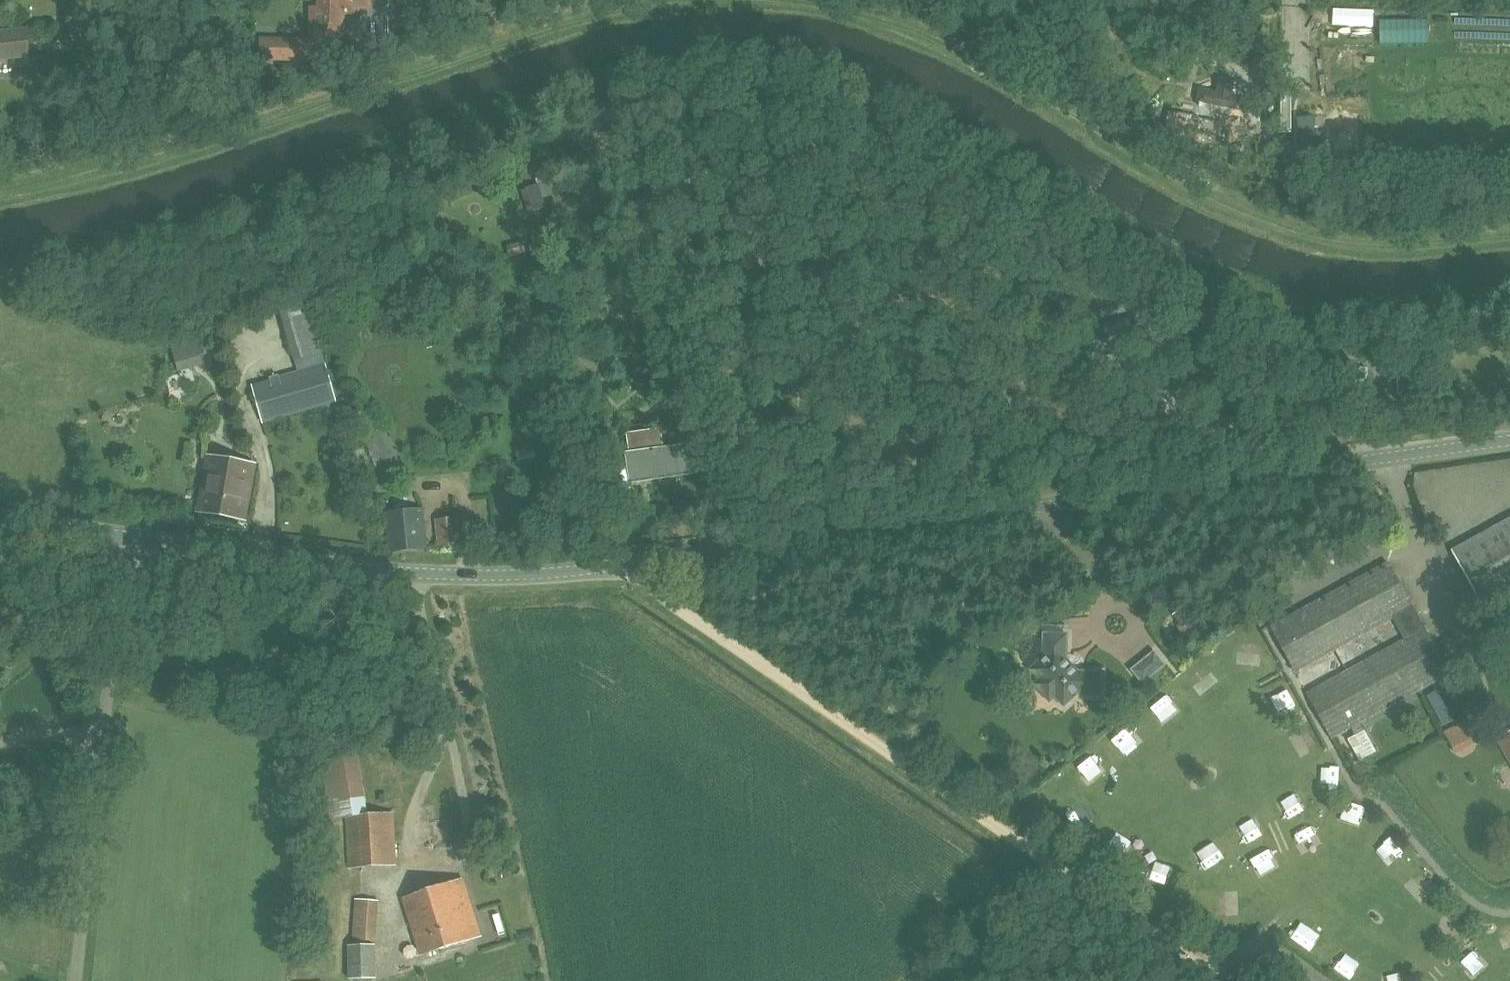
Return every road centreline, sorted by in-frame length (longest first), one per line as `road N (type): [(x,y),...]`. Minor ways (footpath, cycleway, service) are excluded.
road 1 (unclassified): [(125,537),(365,570),(553,573),(1509,441)]
road 2 (track): [(1219,977),(624,566)]
road 3 (unclassified): [(76,980),(125,537)]
road 4 (unclassified): [(125,537),(0,519)]

